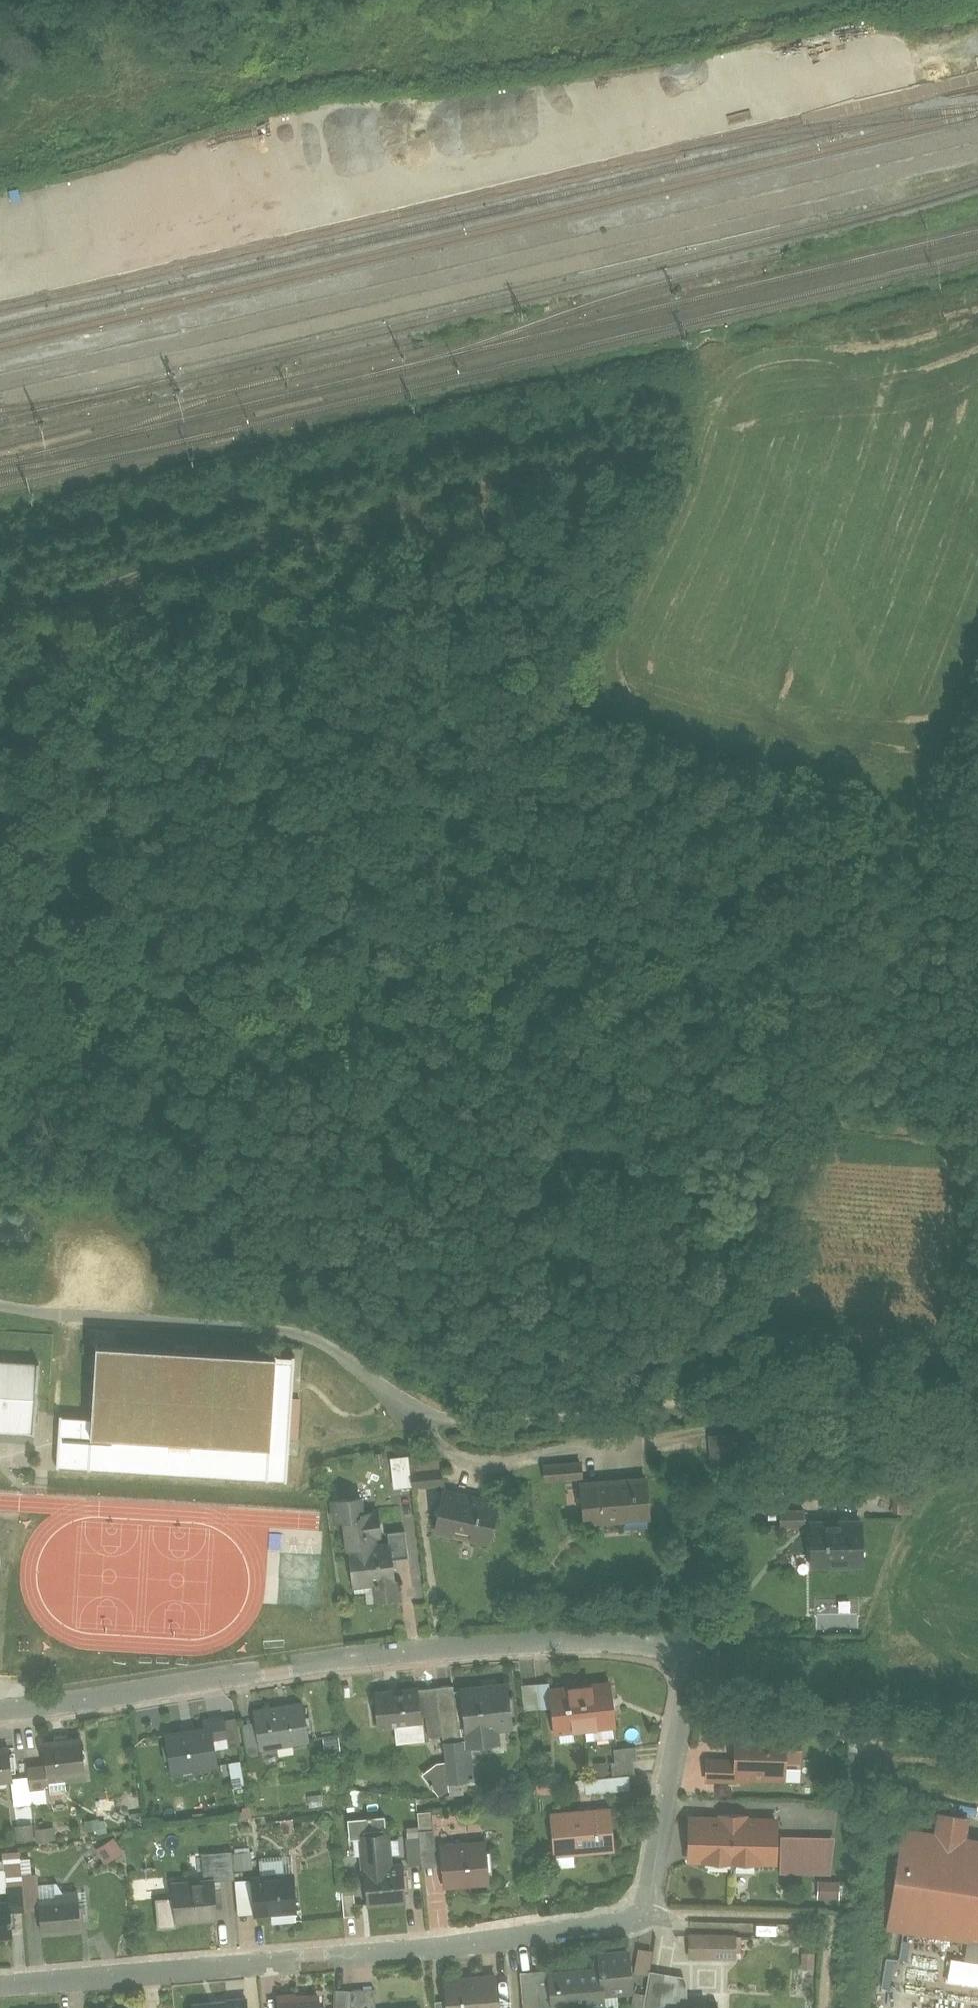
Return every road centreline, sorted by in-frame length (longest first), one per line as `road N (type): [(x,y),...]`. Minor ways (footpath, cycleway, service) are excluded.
road 1 (residential): [(0,1989),(505,1944),(646,1915),(687,1678),(661,1654),(627,1644),(454,1649),(0,1712)]
road 2 (unclassified): [(0,1308),(299,1335),(384,1386),(411,1414)]
road 3 (unclassified): [(411,1414),(452,1454),(486,1462),(716,1432),(735,1422),(743,1405)]
road 4 (unclassified): [(411,1414),(743,1405)]
road 5 (track): [(743,1405),(977,1416)]

